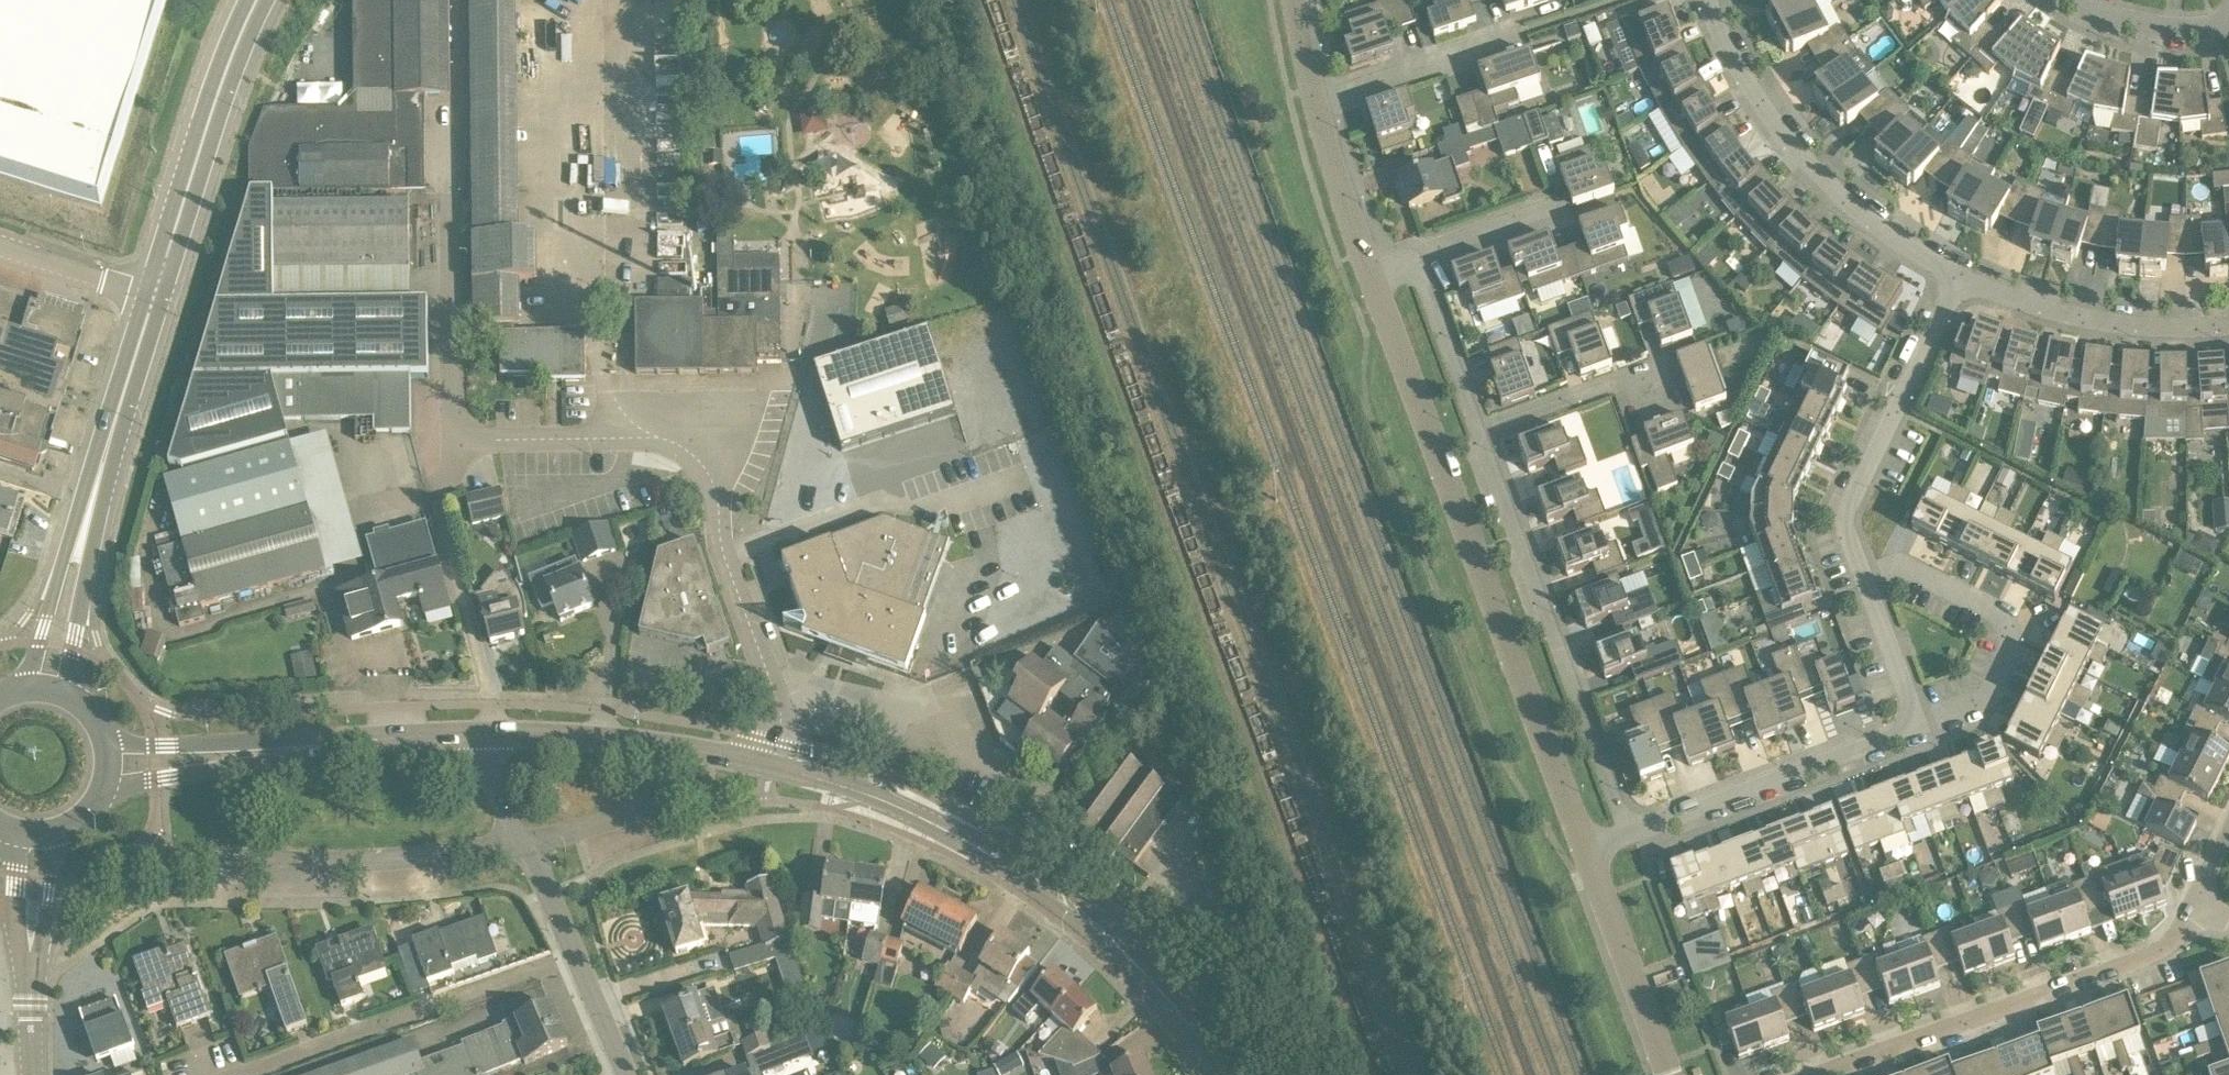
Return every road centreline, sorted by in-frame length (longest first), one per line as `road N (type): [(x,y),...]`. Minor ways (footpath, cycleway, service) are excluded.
road 1 (residential): [(1587,856),(1374,281)]
road 2 (residential): [(774,768),(782,709),(736,579),(717,471),(702,452),(683,442),(477,448)]
road 3 (tertiary): [(1224,1074),(1134,963),(1072,909),(961,842),(774,768)]
road 4 (residential): [(1631,840),(1485,431)]
road 5 (residential): [(1824,1074),(2157,957),(2199,904)]
road 6 (residential): [(1961,282),(1853,203),(1798,148),(1745,72),(1711,0)]
road 7 (residential): [(1870,581),(1850,519),(1961,282)]
road 8 (residential): [(197,856),(366,863),(519,844)]
road 9 (tertiary): [(155,296),(227,69),(257,0)]
road 10 (residential): [(1925,739),(1976,718),(2008,661),(2001,618),(1906,564),(1870,581)]
road 11 (residential): [(1631,840),(1925,739)]
road 12 (tertiary): [(774,768),(603,740),(489,734)]
road 13 (residential): [(2228,322),(2105,320),(1961,282)]
road 14 (residential): [(477,448),(461,439),(455,419),(453,198)]
road 15 (residential): [(626,1074),(519,844)]
road 16 (tertiary): [(103,461),(18,691)]
road 17 (tertiary): [(71,699),(103,461)]
road 18 (tertiary): [(104,786),(335,745)]
road 19 (residential): [(1670,1074),(1587,856)]
road 20 (tertiary): [(335,745),(105,742)]
road 21 (residential): [(1317,102),(1533,35)]
road 22 (residential): [(519,844),(715,802)]
road 23 (residential): [(1374,281),(1317,102)]
road 24 (residential): [(27,1014),(60,830)]
road 25 (residential): [(11,831),(27,1014)]
road 26 (residential): [(1485,431),(1657,372)]
road 27 (residential): [(1485,431),(1421,264)]
road 28 (tertiary): [(103,461),(155,296)]
road 29 (residential): [(1925,739),(1870,581)]
road 30 (unclassified): [(0,248),(155,296)]
road 31 (residential): [(2228,26),(2148,32),(2077,0)]
road 32 (tertiary): [(489,734),(335,745)]
road 33 (residential): [(1421,264),(1563,212)]

